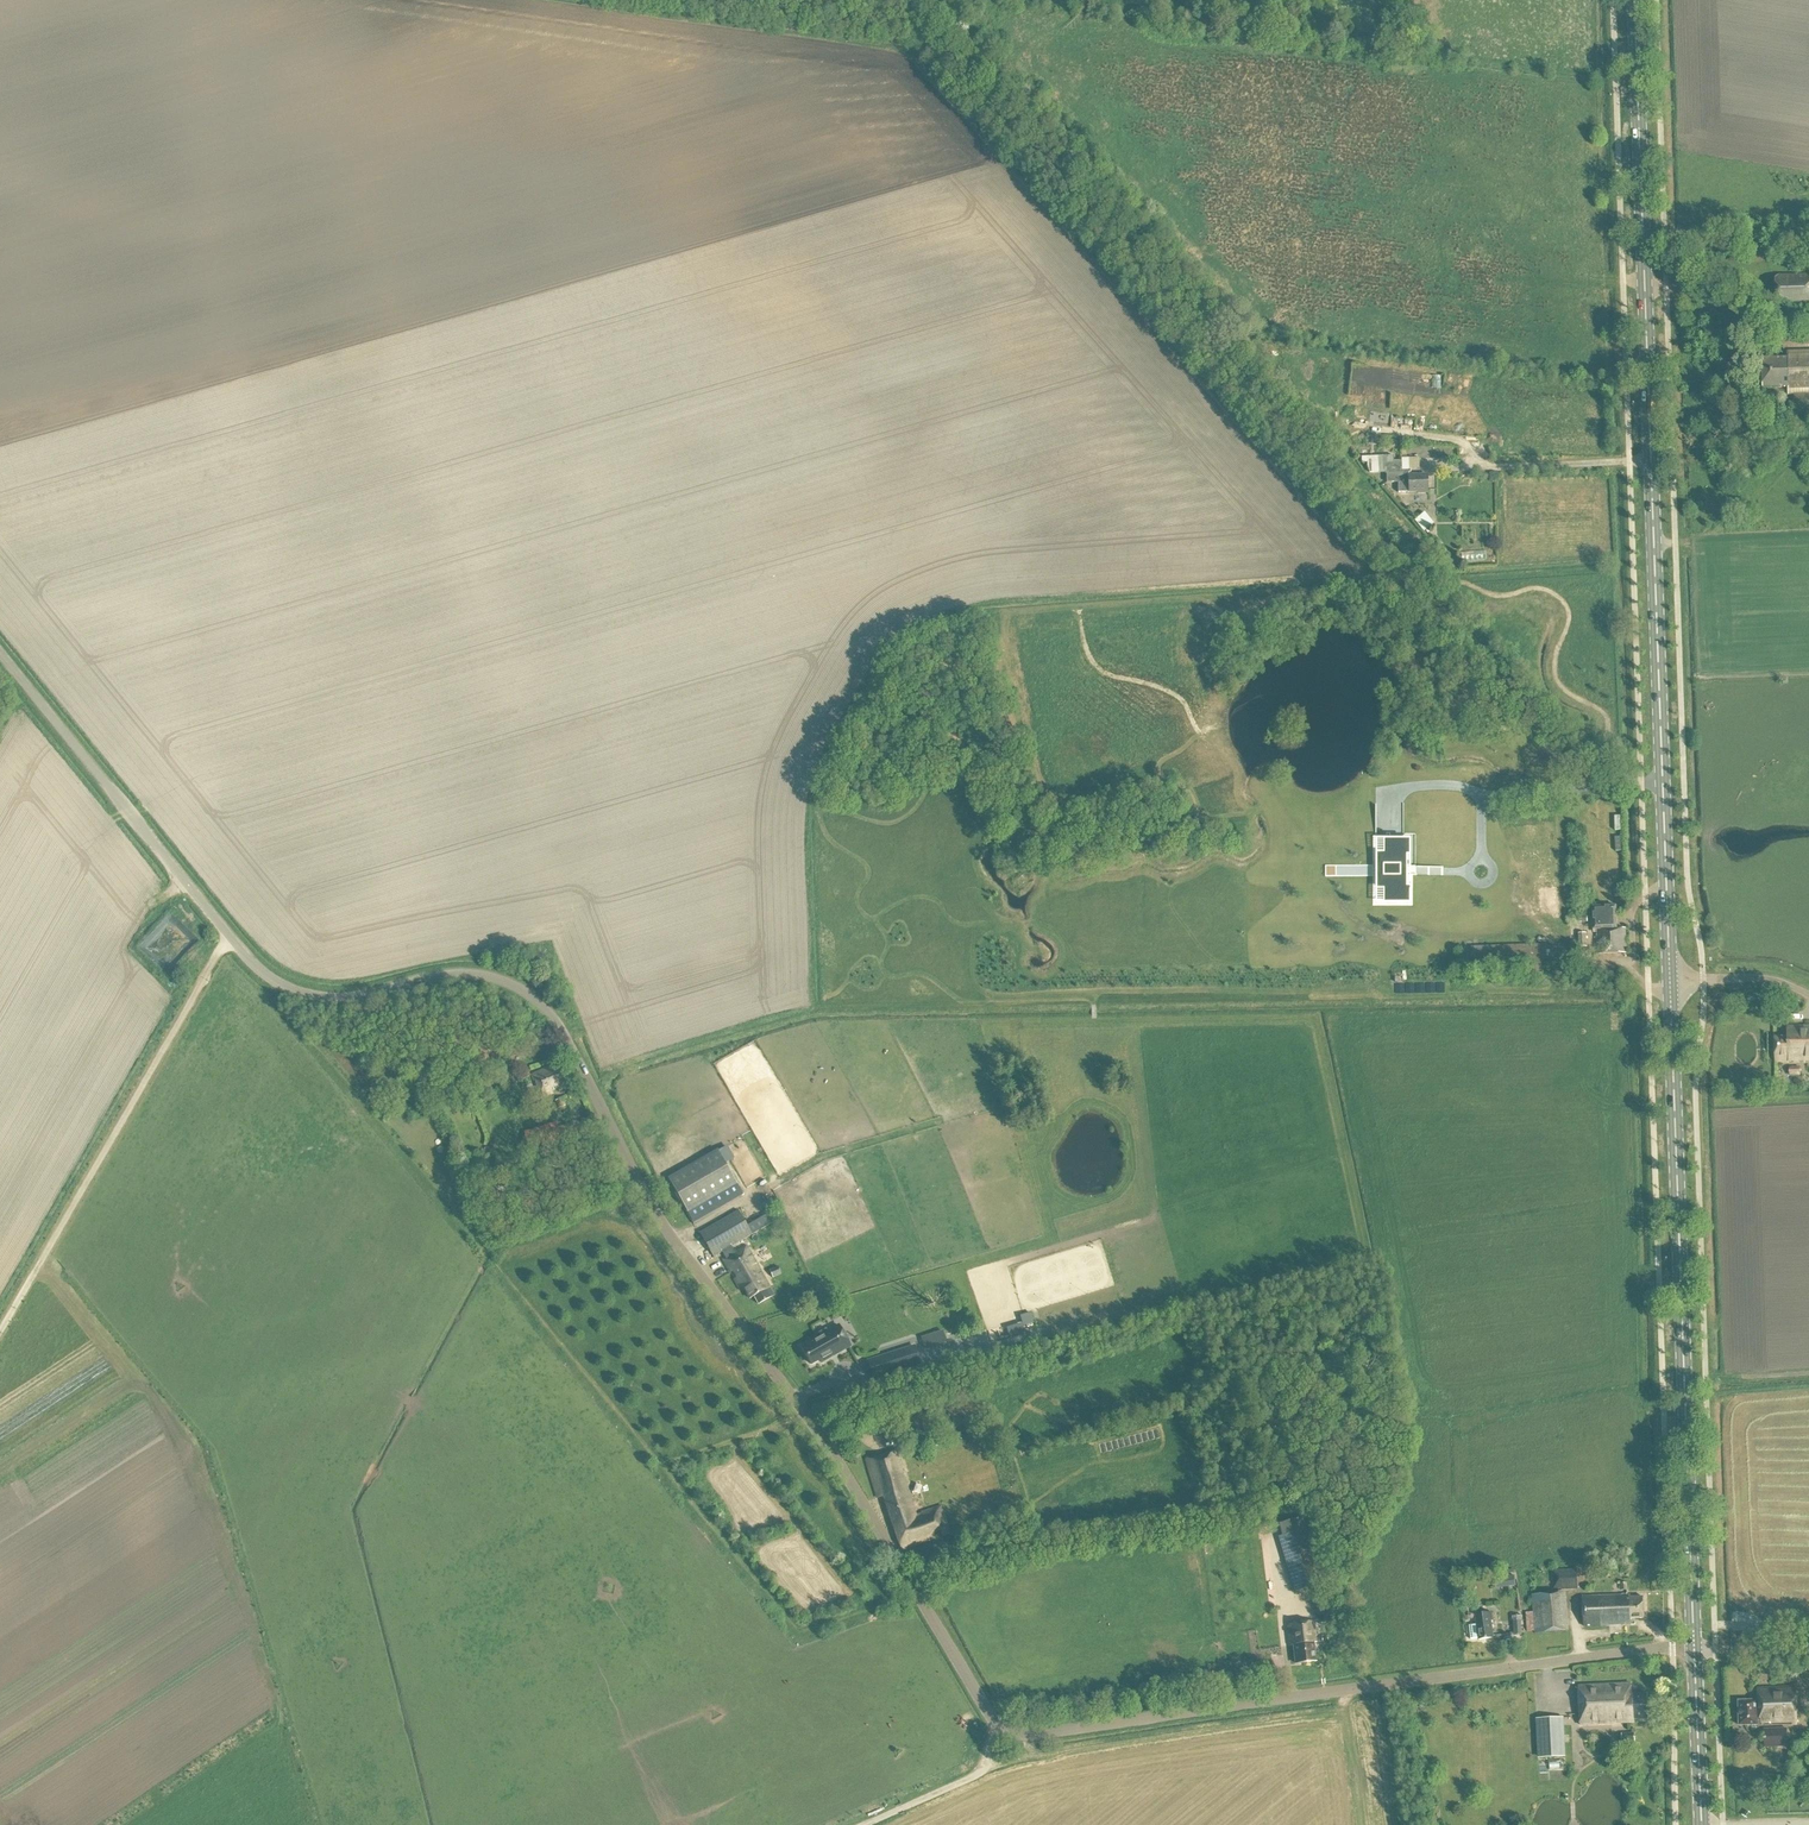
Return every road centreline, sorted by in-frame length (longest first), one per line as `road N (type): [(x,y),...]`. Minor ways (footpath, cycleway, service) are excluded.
road 1 (unclassified): [(1694,1647),(1010,1733),(994,1721),(826,1443),(663,1227),(547,1011),(505,982),(463,974),(353,999),(281,986),(230,938),(0,655)]
road 2 (secondary): [(1670,983),(1634,0)]
road 3 (secondary): [(1694,1647),(1670,983)]
road 4 (track): [(0,1333),(204,979)]
road 5 (track): [(1651,460),(1453,468),(1408,462)]
road 6 (secondary): [(1701,1824),(1694,1647)]
road 7 (track): [(902,1809),(985,1770),(994,1721)]
road 8 (unclassified): [(1670,983),(1756,980),(1808,996)]

